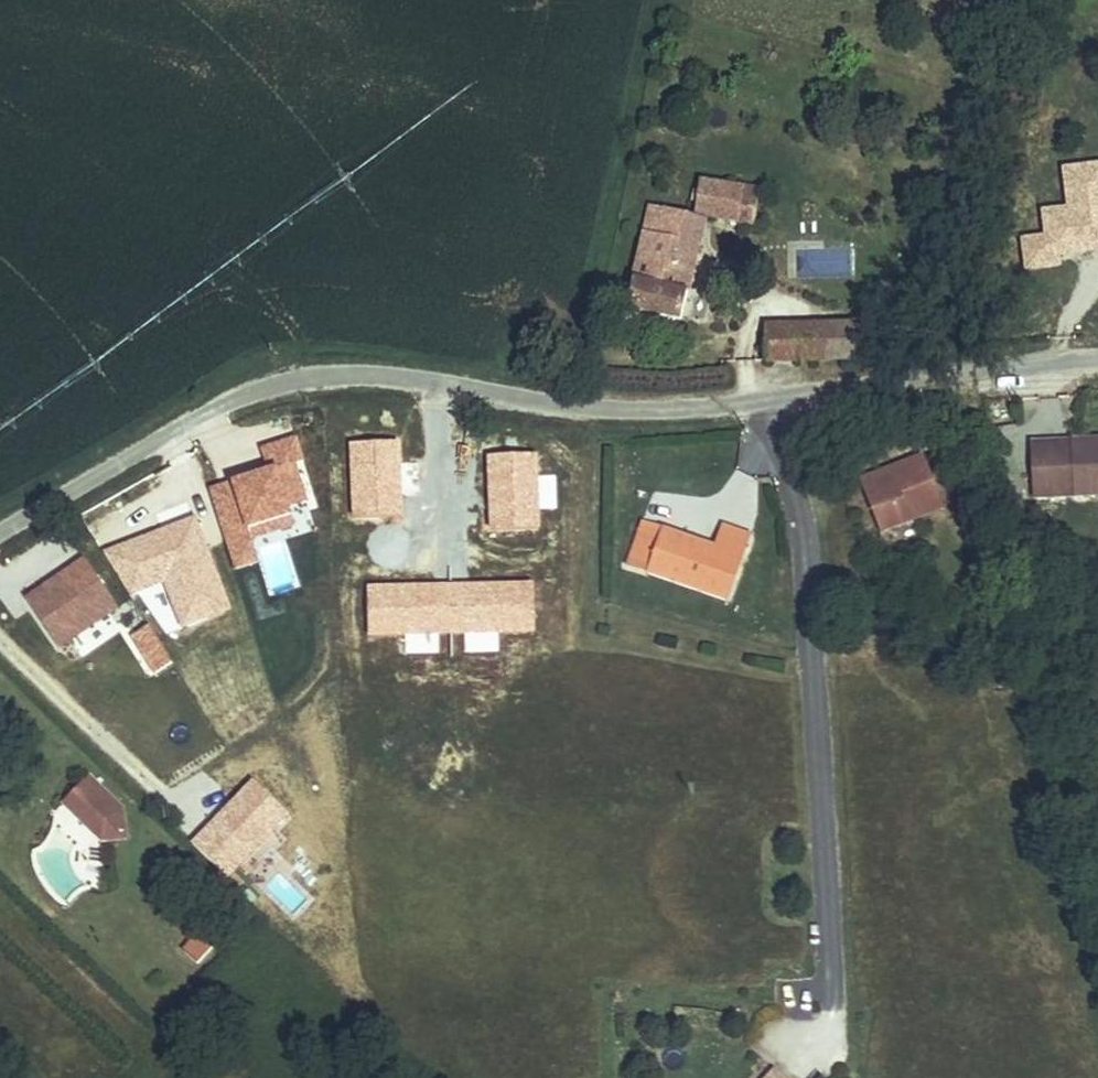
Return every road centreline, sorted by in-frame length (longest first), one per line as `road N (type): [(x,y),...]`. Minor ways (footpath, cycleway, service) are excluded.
road 1 (unclassified): [(0,525),(178,423),(297,370),(452,375),(718,403),(771,396)]
road 2 (residential): [(843,984),(806,490),(771,396)]
road 3 (unclassified): [(771,396),(1097,354)]

